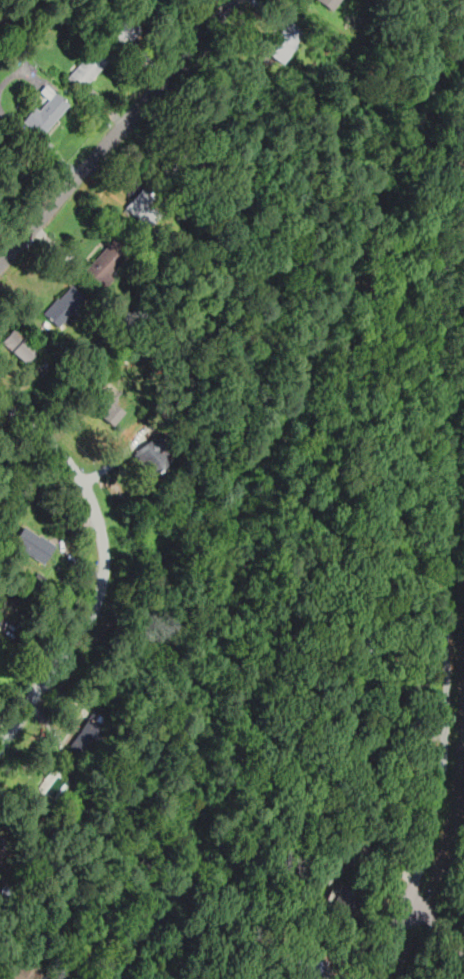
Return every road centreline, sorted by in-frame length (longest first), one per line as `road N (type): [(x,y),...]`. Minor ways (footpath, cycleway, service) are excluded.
road 1 (residential): [(0,749),(97,603),(107,560),(93,501),(70,461),(0,397)]
road 2 (residential): [(0,266),(234,0)]
road 3 (residential): [(418,868),(446,737),(447,624)]

